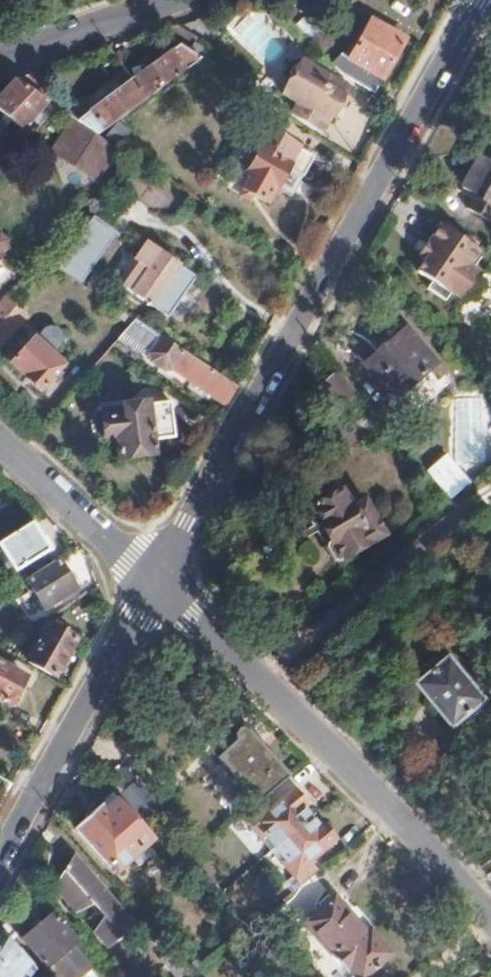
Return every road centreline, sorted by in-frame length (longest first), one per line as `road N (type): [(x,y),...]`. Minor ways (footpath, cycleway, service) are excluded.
road 1 (residential): [(478,0),(155,581)]
road 2 (residential): [(155,581),(490,914)]
road 3 (residential): [(155,581),(0,853)]
road 4 (residential): [(0,438),(155,581)]
road 5 (residential): [(177,0),(0,56)]

